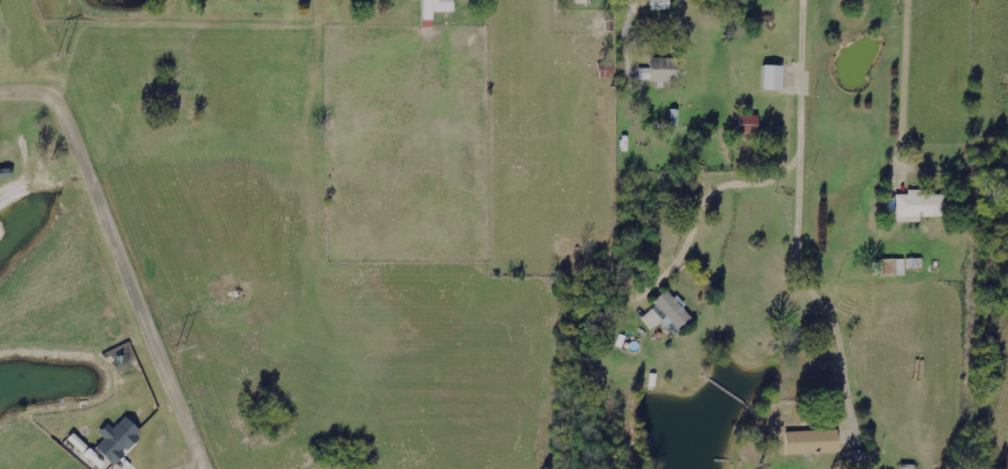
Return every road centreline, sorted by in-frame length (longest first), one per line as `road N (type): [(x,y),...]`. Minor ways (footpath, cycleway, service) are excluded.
road 1 (residential): [(0,93),(41,93),(63,116),(194,441),(186,468)]
road 2 (residential): [(341,0),(345,161),(354,153)]
road 3 (residential): [(610,140),(547,0)]

